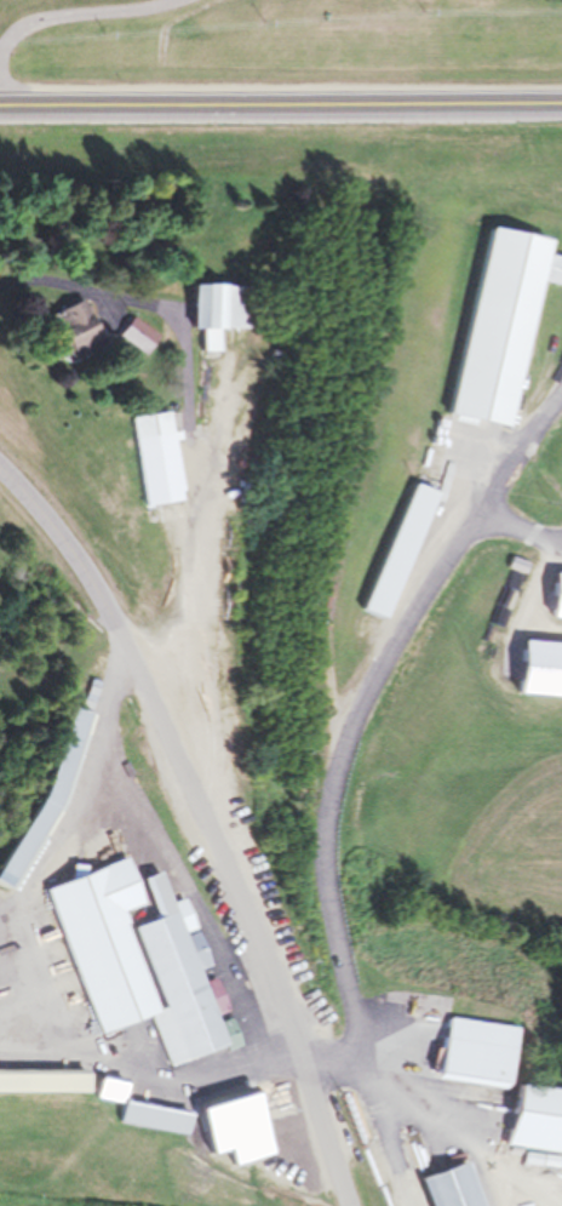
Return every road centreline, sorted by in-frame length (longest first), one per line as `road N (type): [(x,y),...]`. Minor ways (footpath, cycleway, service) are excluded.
road 1 (residential): [(353,1205),(277,983),(134,655),(90,571),(0,463)]
road 2 (primary): [(561,103),(0,105)]
road 3 (residential): [(369,103),(432,0)]

